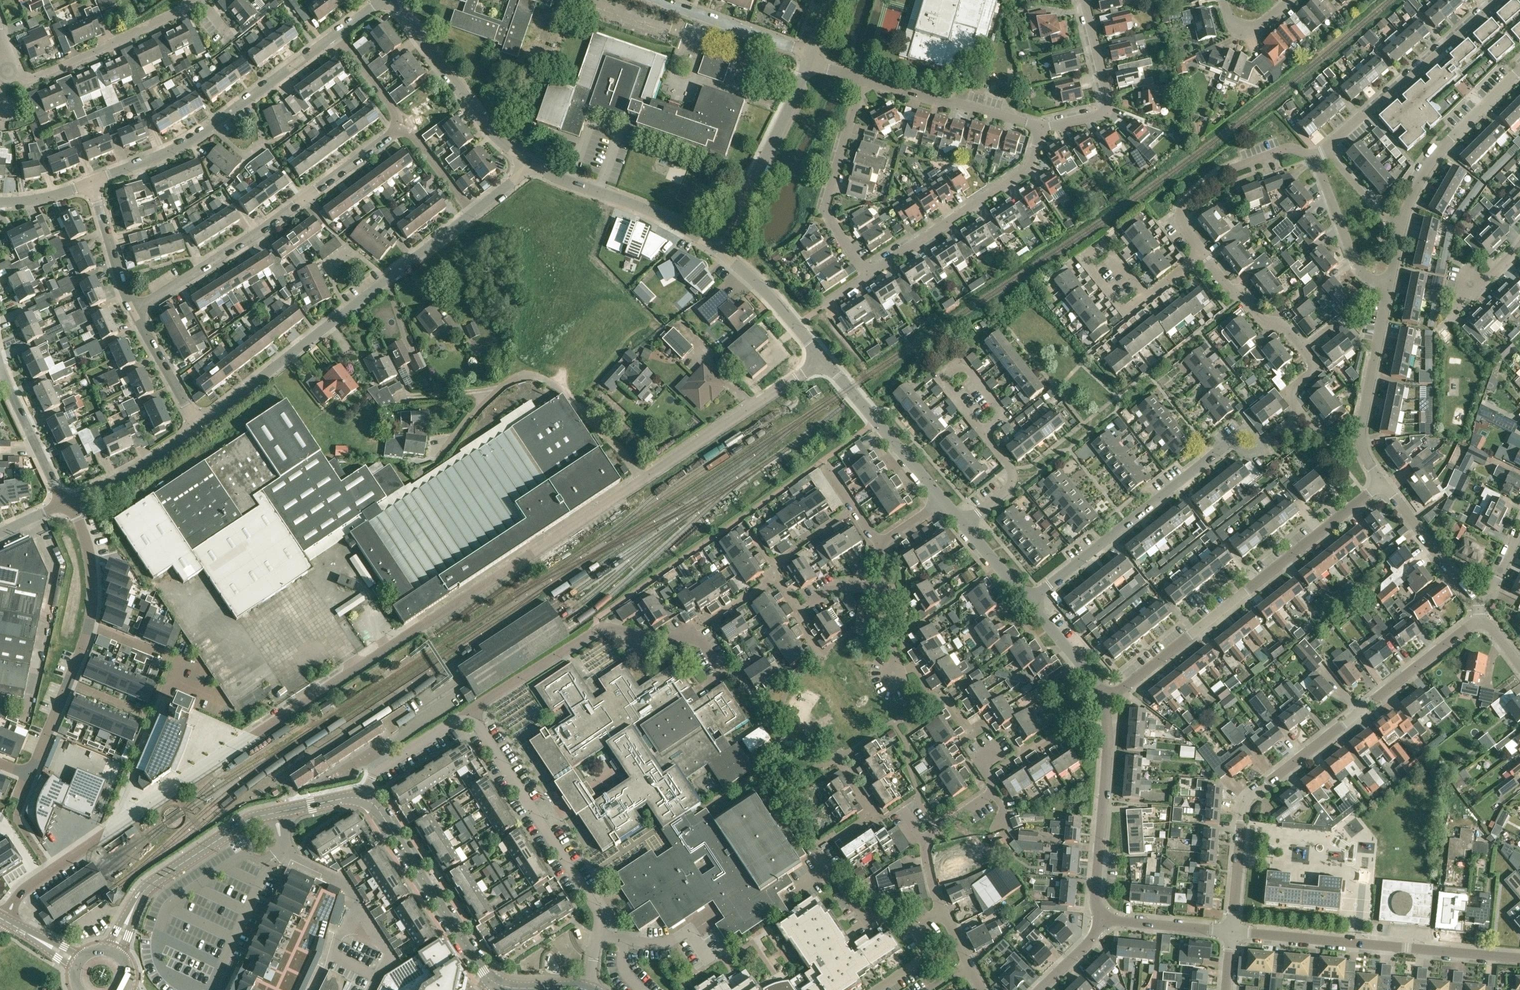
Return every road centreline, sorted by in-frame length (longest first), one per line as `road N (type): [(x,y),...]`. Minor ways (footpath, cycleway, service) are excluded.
road 1 (unclassified): [(6,922),(24,891),(639,478)]
road 2 (residential): [(1230,932),(1246,800),(1480,622)]
road 3 (residential): [(1030,602),(1231,442),(1259,447),(1299,413),(1288,394),(1308,374),(1301,348)]
road 4 (residential): [(1103,697),(1128,687),(1381,485)]
road 5 (residential): [(196,424),(472,213)]
road 6 (residential): [(134,312),(404,127)]
road 7 (residential): [(590,989),(600,934),(596,904),(471,719)]
road 8 (residential): [(471,719),(481,704),(606,627),(697,639),(720,667)]
road 9 (residential): [(91,183),(195,137),(338,32)]
road 10 (residential): [(1230,932),(1519,960)]
road 11 (residential): [(8,69),(24,79),(48,72),(193,5),(205,6),(233,43)]
road 12 (residential): [(870,272),(1020,172),(1043,124)]
road 13 (residential): [(1105,924),(1097,904),(1109,737),(1103,697)]
road 14 (residential): [(1325,148),(1496,0)]
road 15 (tertiary): [(494,982),(365,799)]
road 16 (tertiary): [(115,953),(154,883),(244,822),(274,812)]
road 17 (unclassified): [(639,478),(823,360)]
road 18 (residential): [(527,161),(483,123),(391,0)]
road 19 (residential): [(718,250),(640,206),(527,161)]
road 20 (residential): [(870,272),(828,215),(865,81)]
road 21 (residential): [(718,250),(809,63)]
road 22 (residential): [(1381,485),(1362,440),(1391,284)]
road 23 (residential): [(1399,233),(1427,168),(1519,71)]
road 24 (residential): [(1203,253),(1180,217),(1185,201),(1245,165),(1289,149),(1312,156)]
road 25 (residential): [(489,387),(524,375),(568,392),(639,478)]
road 26 (residential): [(945,501),(823,360)]
road 27 (residential): [(865,81),(1043,124)]
road 28 (residential): [(986,433),(939,376),(961,359),(1007,417)]
road 29 (residential): [(1043,124),(1079,117),(1107,100),(1083,0)]
road 30 (residential): [(1148,296),(1107,241),(1085,258),(1126,313)]
road 31 (residential): [(813,55),(660,0)]
road 32 (residential): [(1391,284),(1354,264),(1312,156)]
road 33 (residential): [(823,360),(718,250)]
road 34 (residential): [(1479,601),(1381,485)]
road 35 (residential): [(60,502),(0,364)]
road 36 (residential): [(69,498),(151,458),(196,424)]
road 37 (residential): [(364,915),(347,884),(291,856),(274,812)]
road 38 (residential): [(1301,348),(1282,321),(1258,317),(1203,253)]
road 39 (residential): [(471,719),(378,771),(365,799)]
road 40 (residential): [(134,312),(91,183)]
road 41 (residential): [(69,498),(93,550),(90,625)]
road 42 (residential): [(69,683),(27,776),(0,765)]
road 43 (residential): [(196,424),(134,312)]
road 44 (residential): [(925,841),(982,802),(994,785),(984,765),(992,753)]
road 45 (residential): [(407,482),(489,387)]
road 46 (residential): [(1105,924),(1230,932)]
road 47 (residential): [(964,525),(1011,480),(986,433)]

